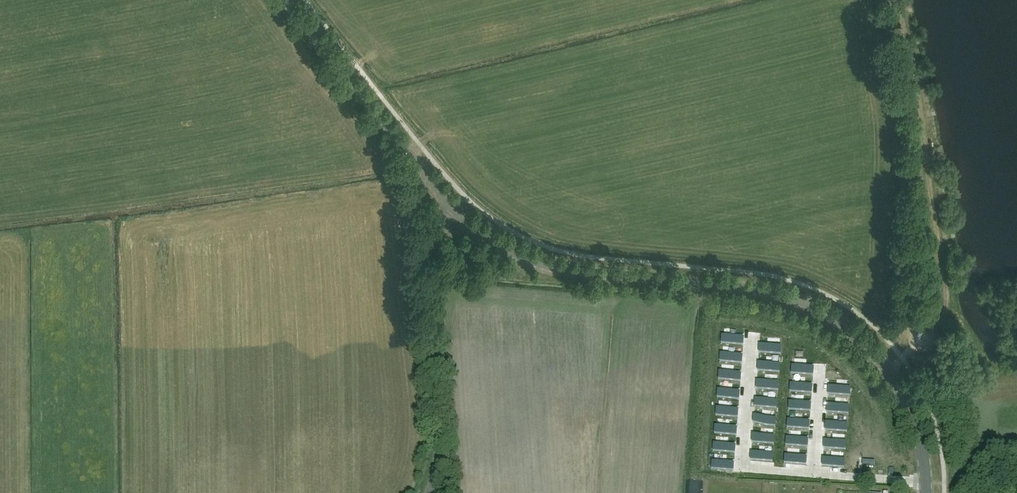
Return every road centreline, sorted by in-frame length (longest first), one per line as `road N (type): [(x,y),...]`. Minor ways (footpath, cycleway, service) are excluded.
road 1 (tertiary): [(926,492),(919,432),(897,381),(866,344),(820,311),(748,288),(557,267),(516,252),(455,207)]
road 2 (unclassified): [(455,207),(425,254),(440,445),(431,492)]
road 3 (tertiary): [(455,207),(288,0)]

